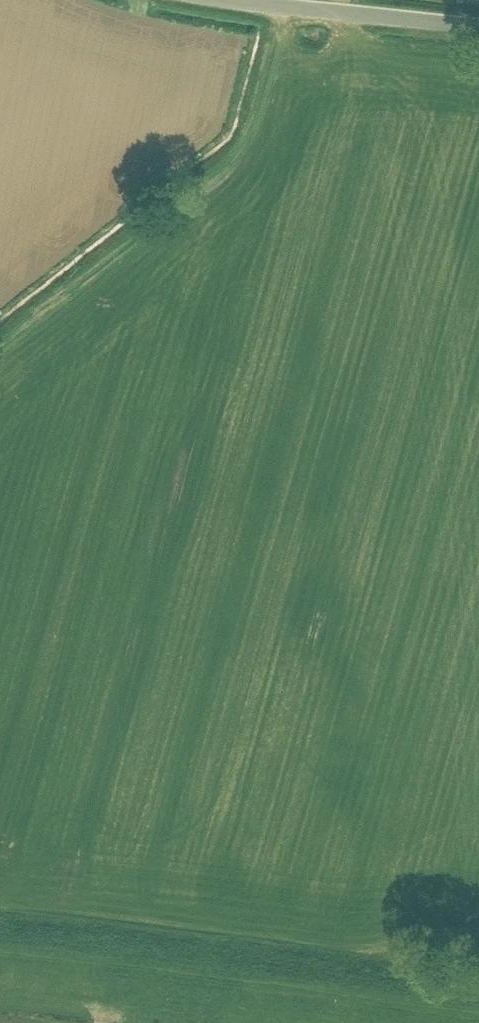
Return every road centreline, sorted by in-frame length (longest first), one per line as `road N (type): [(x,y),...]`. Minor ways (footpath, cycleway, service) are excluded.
road 1 (track): [(478,1008),(0,953)]
road 2 (unclassified): [(478,25),(240,0)]

